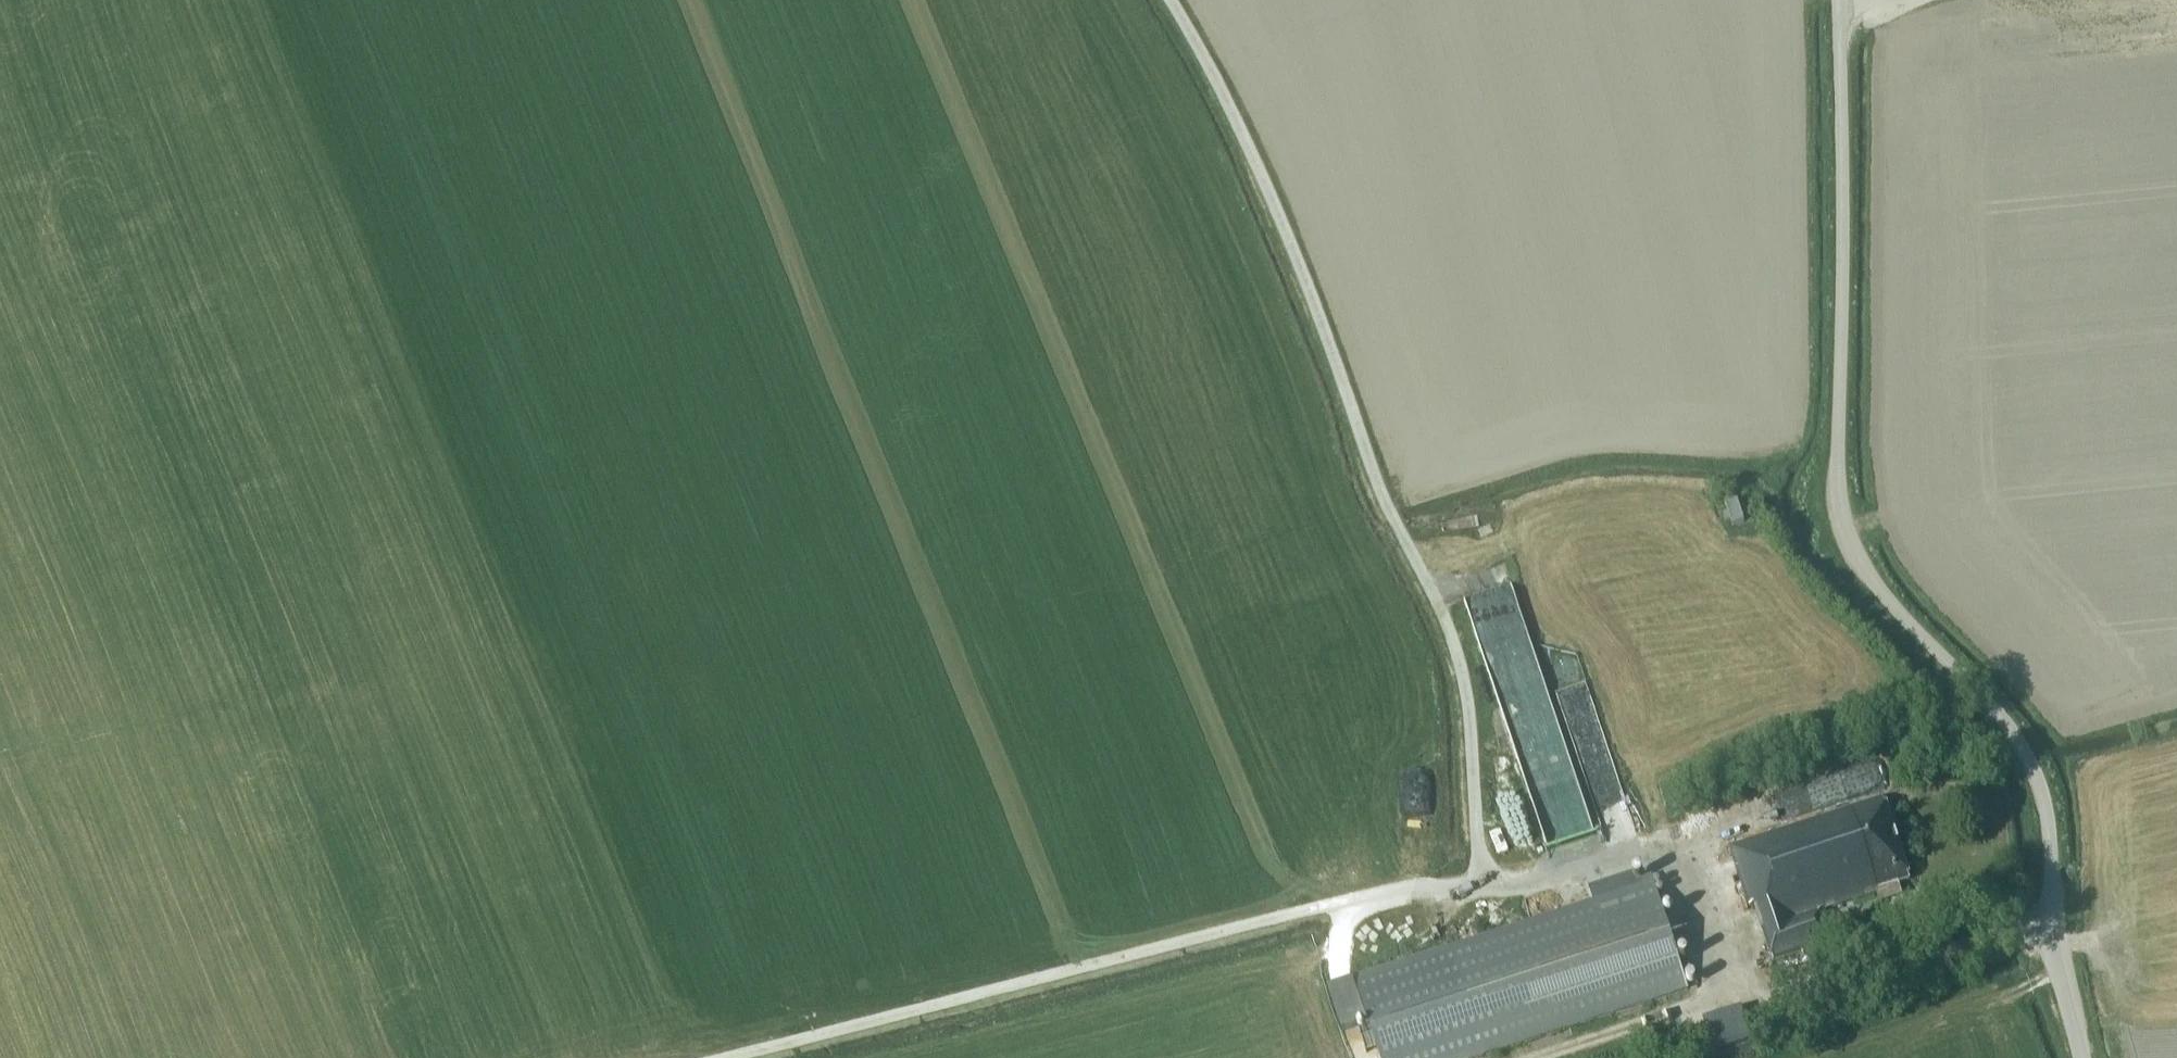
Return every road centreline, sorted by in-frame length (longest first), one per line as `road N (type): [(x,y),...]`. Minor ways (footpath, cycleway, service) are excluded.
road 1 (unclassified): [(2081,1057),(2054,960),(2051,844),(2031,765),(1991,704),(1858,560),(1840,512),(1839,0)]
road 2 (track): [(1494,880),(1418,884),(1310,909),(726,1057)]

